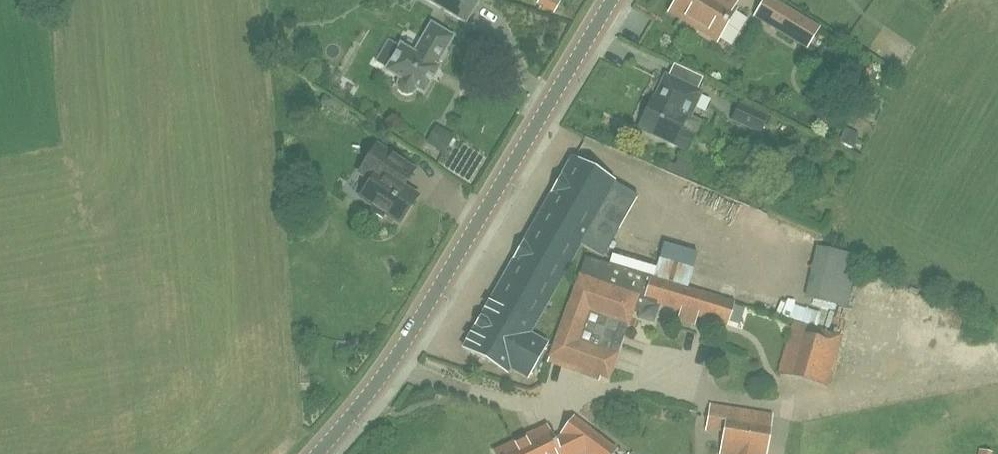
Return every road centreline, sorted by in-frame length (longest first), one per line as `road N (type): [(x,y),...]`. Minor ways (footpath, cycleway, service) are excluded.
road 1 (tertiary): [(320,453),(389,371),(614,0)]

